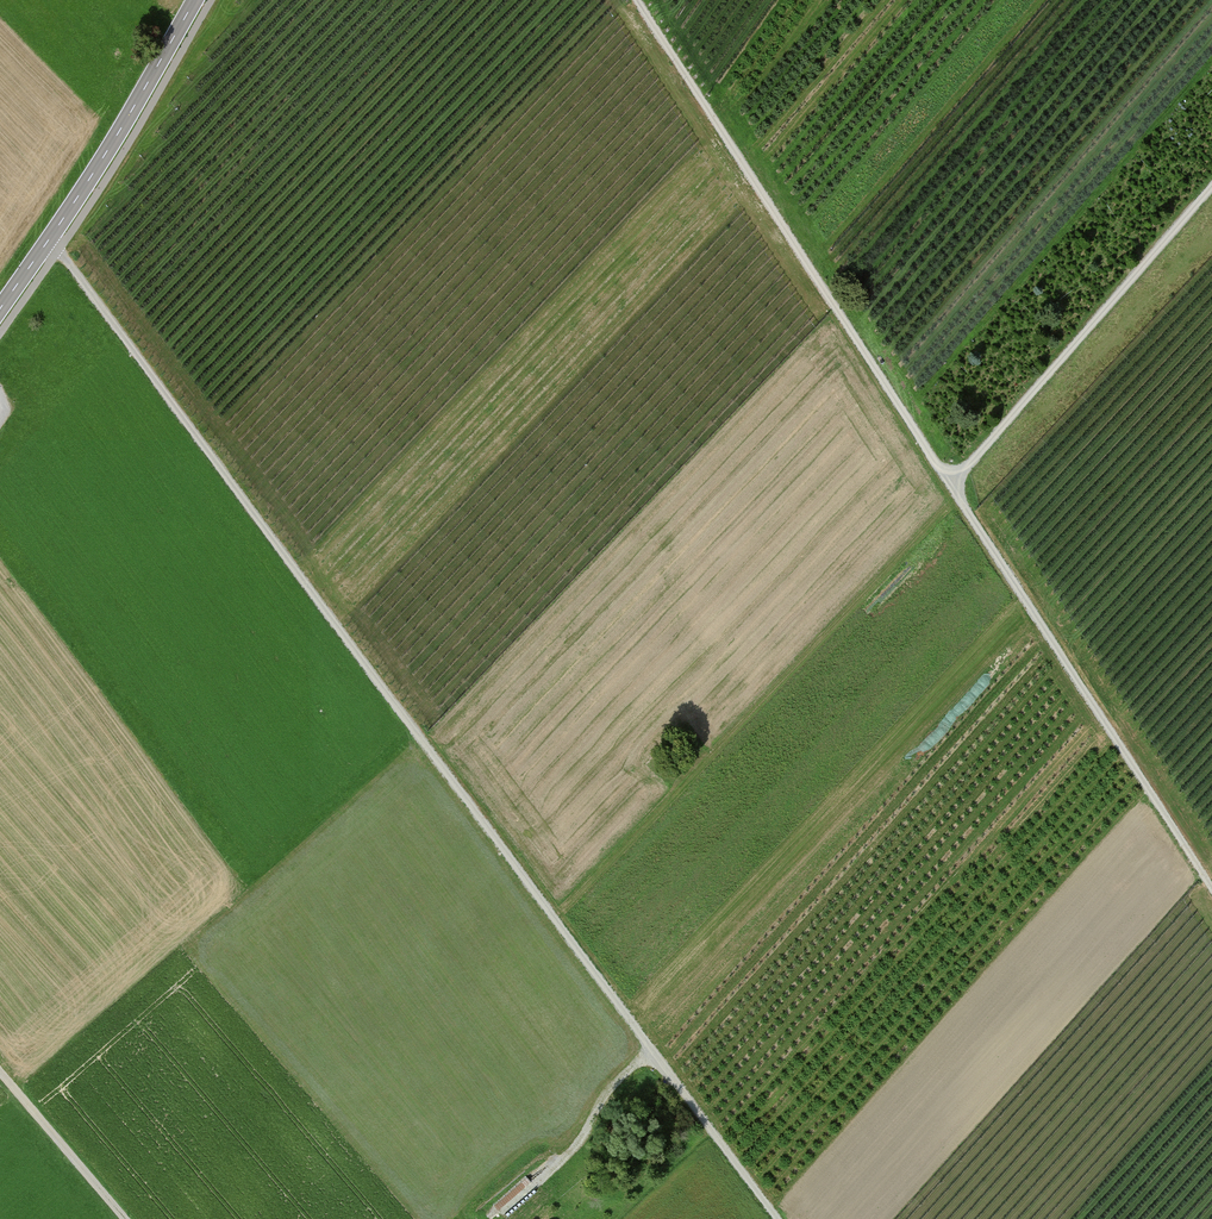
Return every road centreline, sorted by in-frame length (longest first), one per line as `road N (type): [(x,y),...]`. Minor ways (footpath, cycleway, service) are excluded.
road 1 (track): [(775,1218),(77,269),(46,243)]
road 2 (track): [(1211,886),(637,0)]
road 3 (track): [(951,485),(1211,185)]
road 4 (tertiary): [(0,309),(119,134),(196,0)]
road 5 (track): [(0,1074),(124,1218)]
road 6 (track): [(538,1176),(560,1163),(648,1050)]

